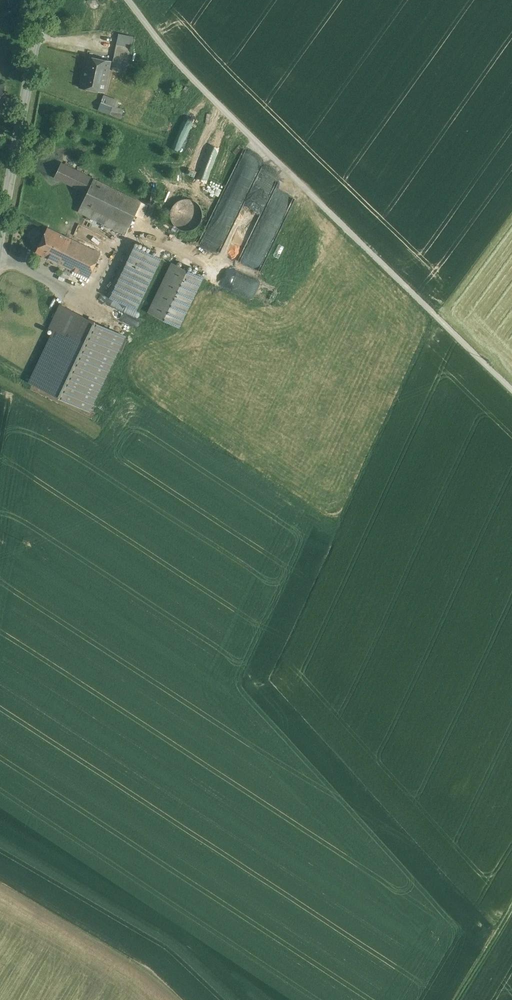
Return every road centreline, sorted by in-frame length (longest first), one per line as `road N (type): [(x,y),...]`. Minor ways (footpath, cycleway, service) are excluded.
road 1 (unclassified): [(129,0),(201,87),(511,389)]
road 2 (secondary): [(42,0),(0,236)]

